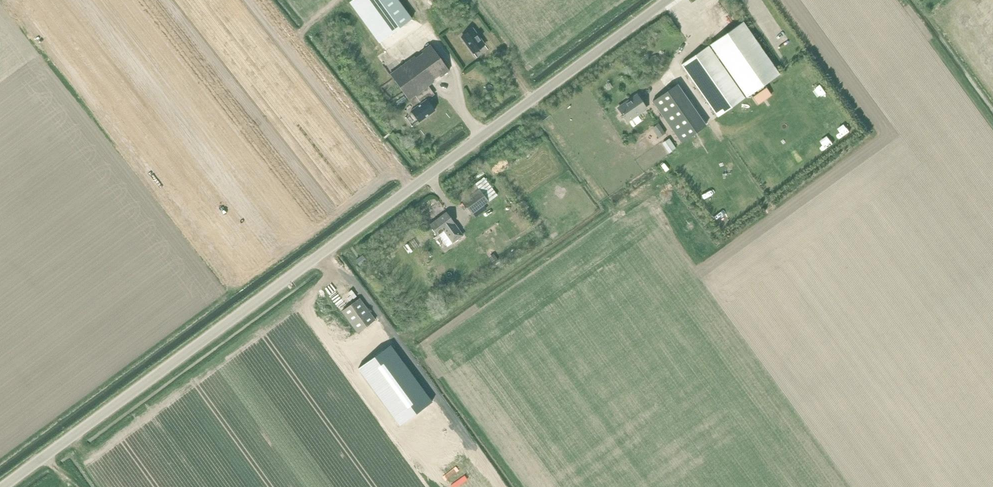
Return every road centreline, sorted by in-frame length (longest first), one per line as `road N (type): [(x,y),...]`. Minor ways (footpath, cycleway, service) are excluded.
road 1 (unclassified): [(10,486),(665,0)]

